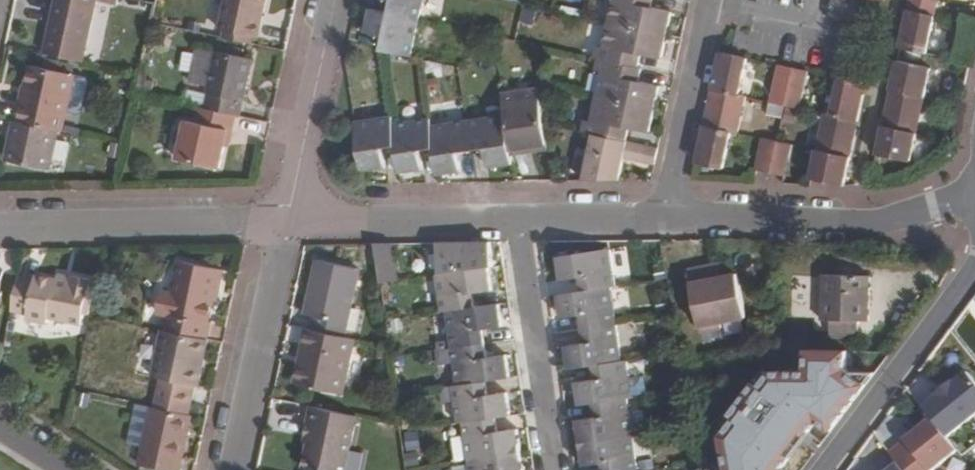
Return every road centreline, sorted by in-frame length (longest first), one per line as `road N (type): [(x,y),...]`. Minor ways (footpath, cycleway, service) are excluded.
road 1 (residential): [(968,194),(886,225),(660,221)]
road 2 (residential): [(286,217),(0,226)]
road 3 (residential): [(286,217),(230,469)]
road 4 (residential): [(974,268),(821,469)]
road 5 (residential): [(551,469),(513,221)]
road 6 (residential): [(513,221),(286,217)]
road 7 (residential): [(660,221),(707,0)]
road 8 (residential): [(286,217),(334,0)]
road 9 (residential): [(660,221),(513,221)]

